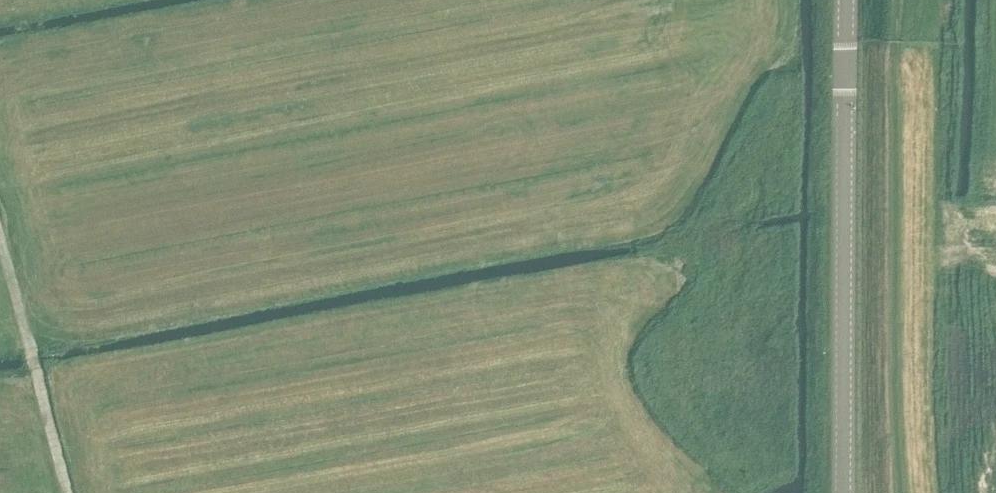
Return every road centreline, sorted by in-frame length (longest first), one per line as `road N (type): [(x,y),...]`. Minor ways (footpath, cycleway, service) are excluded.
road 1 (tertiary): [(848,0),(846,492)]
road 2 (track): [(0,218),(73,492)]

